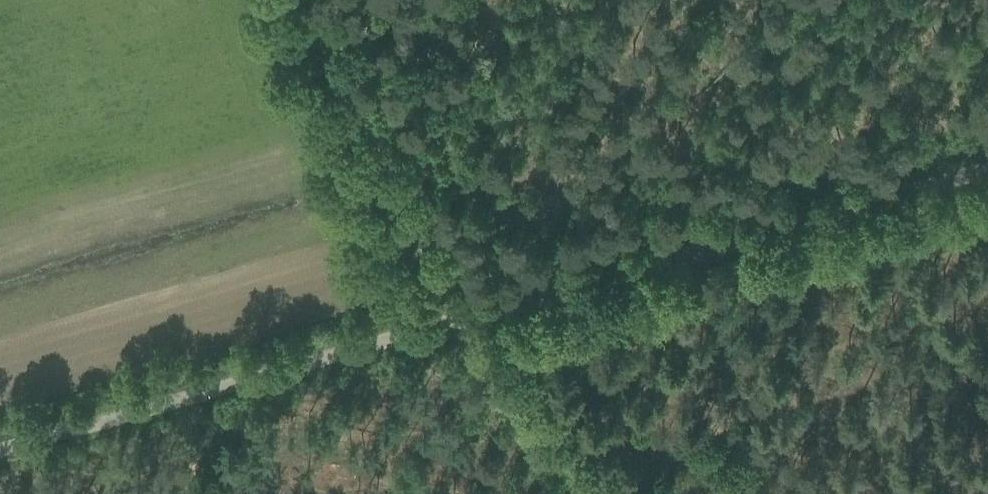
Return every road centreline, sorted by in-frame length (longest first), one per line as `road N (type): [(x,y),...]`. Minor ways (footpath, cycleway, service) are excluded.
road 1 (unclassified): [(0,438),(987,170)]
road 2 (track): [(606,493),(466,318),(312,0)]

